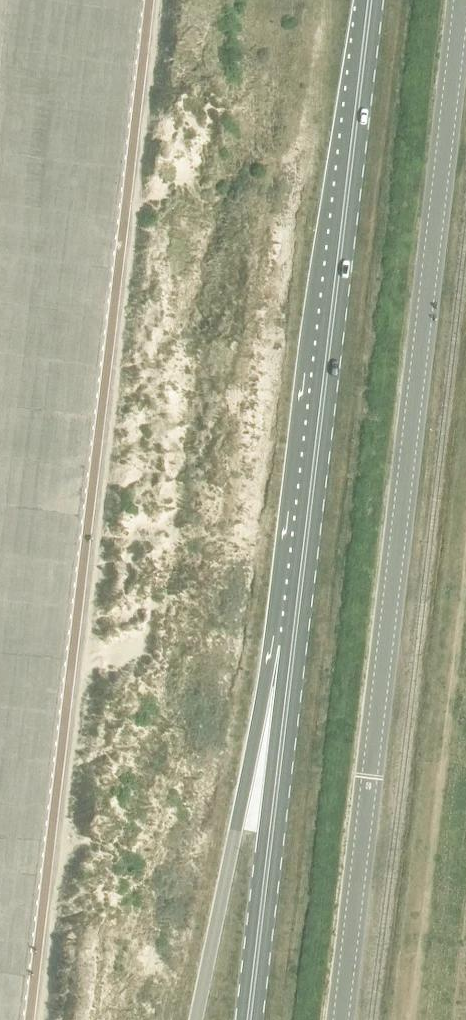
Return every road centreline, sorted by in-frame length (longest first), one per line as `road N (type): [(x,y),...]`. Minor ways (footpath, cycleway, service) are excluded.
road 1 (tertiary): [(339,1019),(460,0)]
road 2 (primary): [(296,604),(371,0)]
road 3 (primary): [(296,604),(268,660),(196,1019)]
road 4 (primary): [(247,1019),(296,604)]

